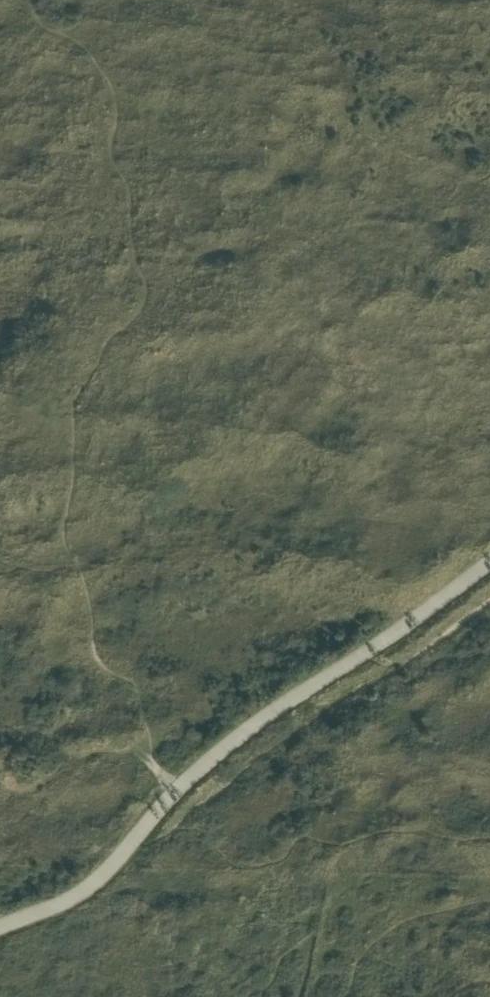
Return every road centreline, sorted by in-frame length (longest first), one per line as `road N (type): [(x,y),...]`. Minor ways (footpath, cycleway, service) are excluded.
road 1 (unclassified): [(0,918),(98,868),(185,779),(284,699),(489,560)]

